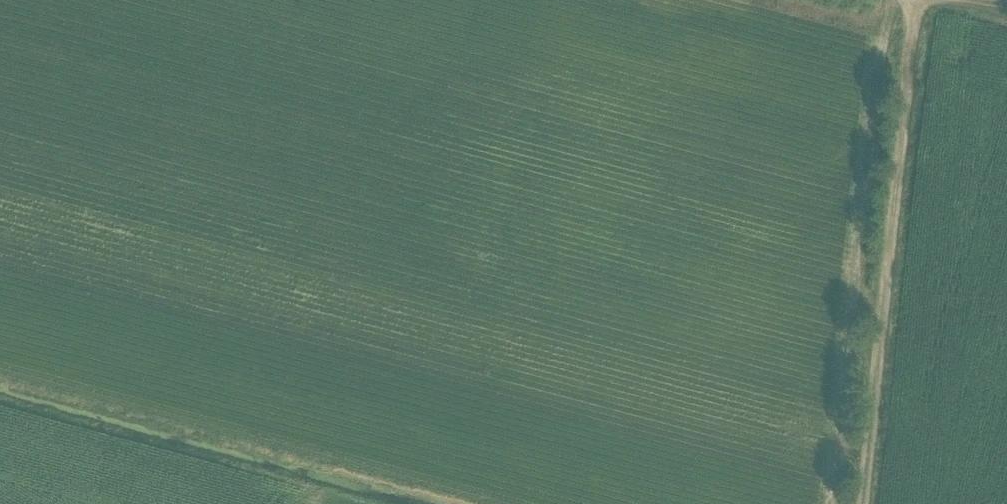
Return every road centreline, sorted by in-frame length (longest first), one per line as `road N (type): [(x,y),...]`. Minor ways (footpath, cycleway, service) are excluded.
road 1 (track): [(860,503),(913,5)]

